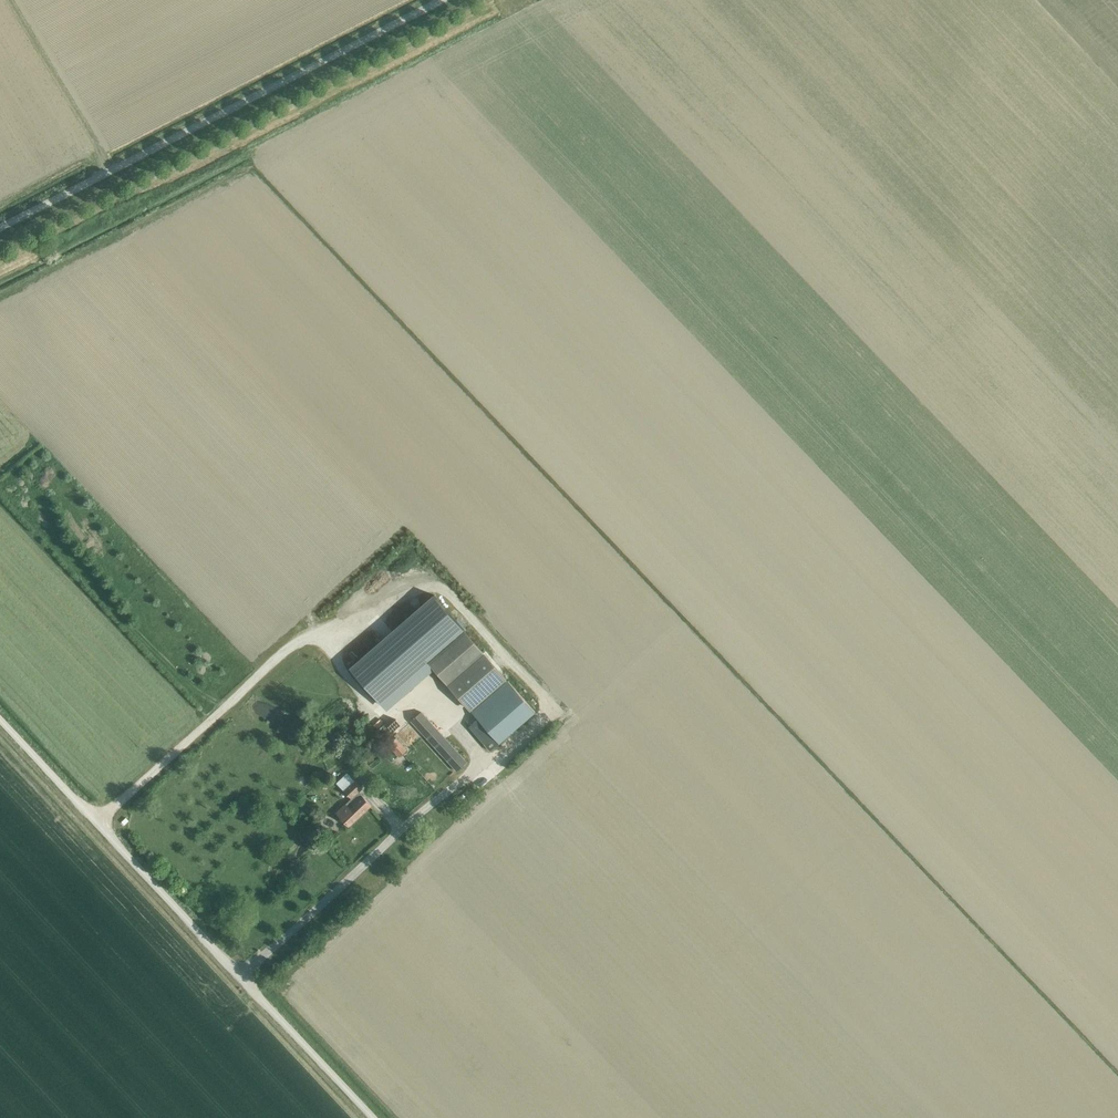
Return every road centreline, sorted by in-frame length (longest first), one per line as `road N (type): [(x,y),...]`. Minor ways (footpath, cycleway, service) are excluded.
road 1 (unclassified): [(374,1117),(0,723)]
road 2 (unclassified): [(0,227),(441,0)]

